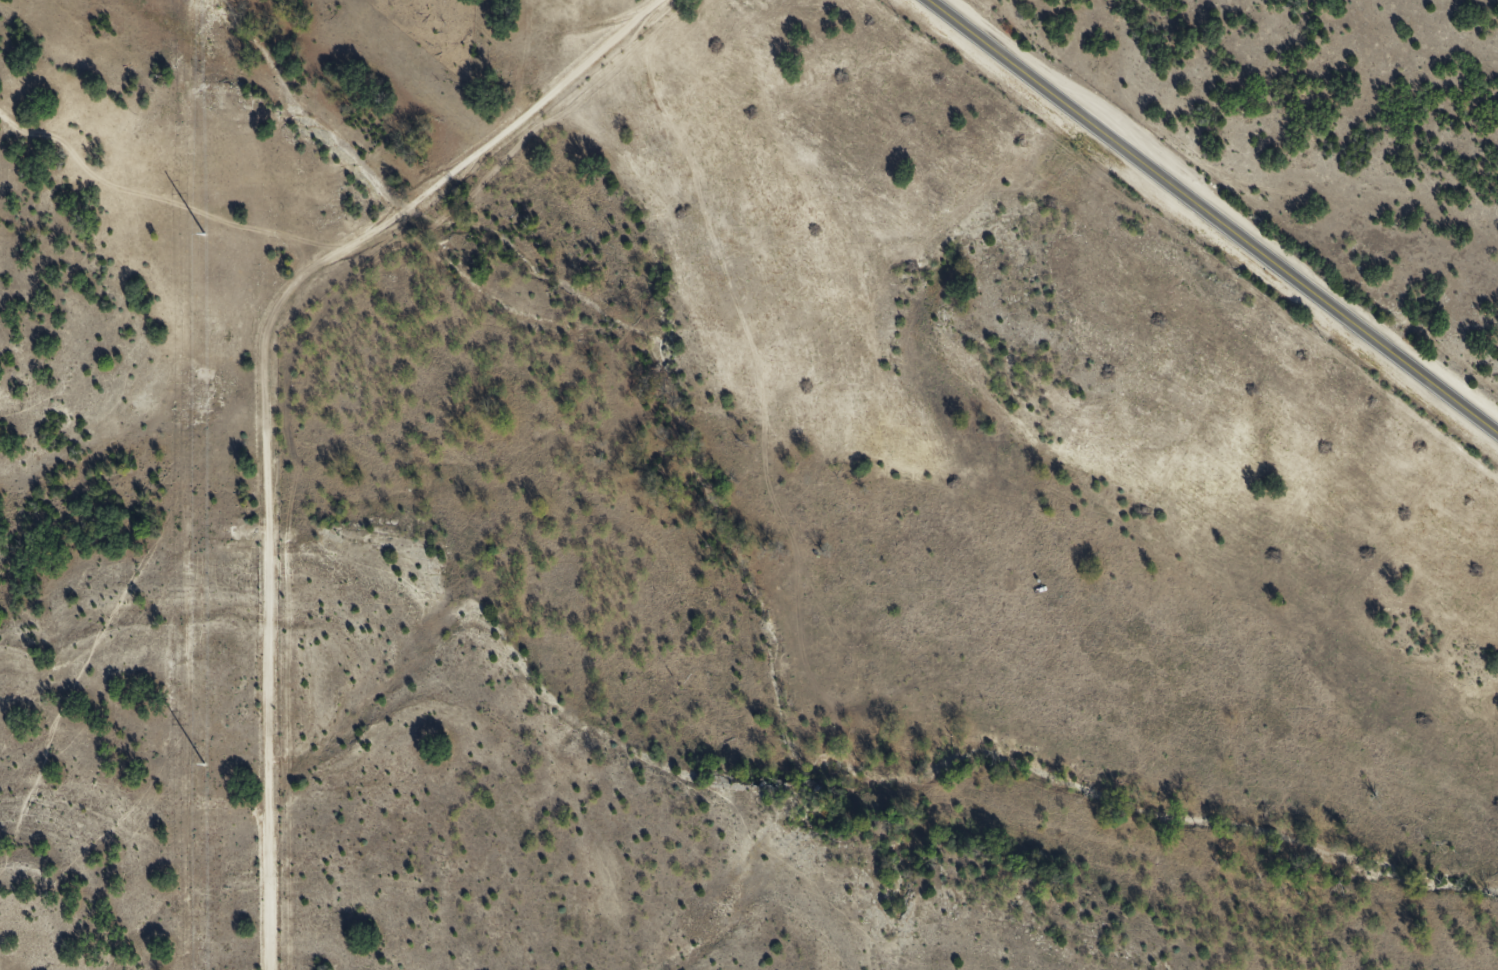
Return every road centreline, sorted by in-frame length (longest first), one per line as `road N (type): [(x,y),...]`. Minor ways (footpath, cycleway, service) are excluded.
road 1 (residential): [(270,969),(276,373),(676,0)]
road 2 (tertiary): [(1497,432),(927,0)]

